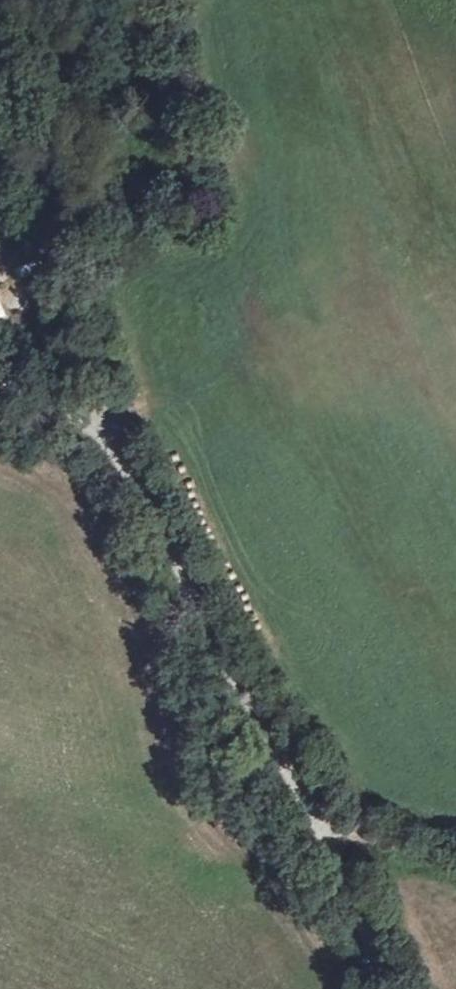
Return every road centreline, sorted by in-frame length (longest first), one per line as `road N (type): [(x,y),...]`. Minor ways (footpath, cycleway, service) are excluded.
road 1 (track): [(455,860),(333,830),(229,664),(107,430)]
road 2 (track): [(107,430),(46,144),(24,0)]
road 3 (unclassified): [(393,988),(333,830)]

